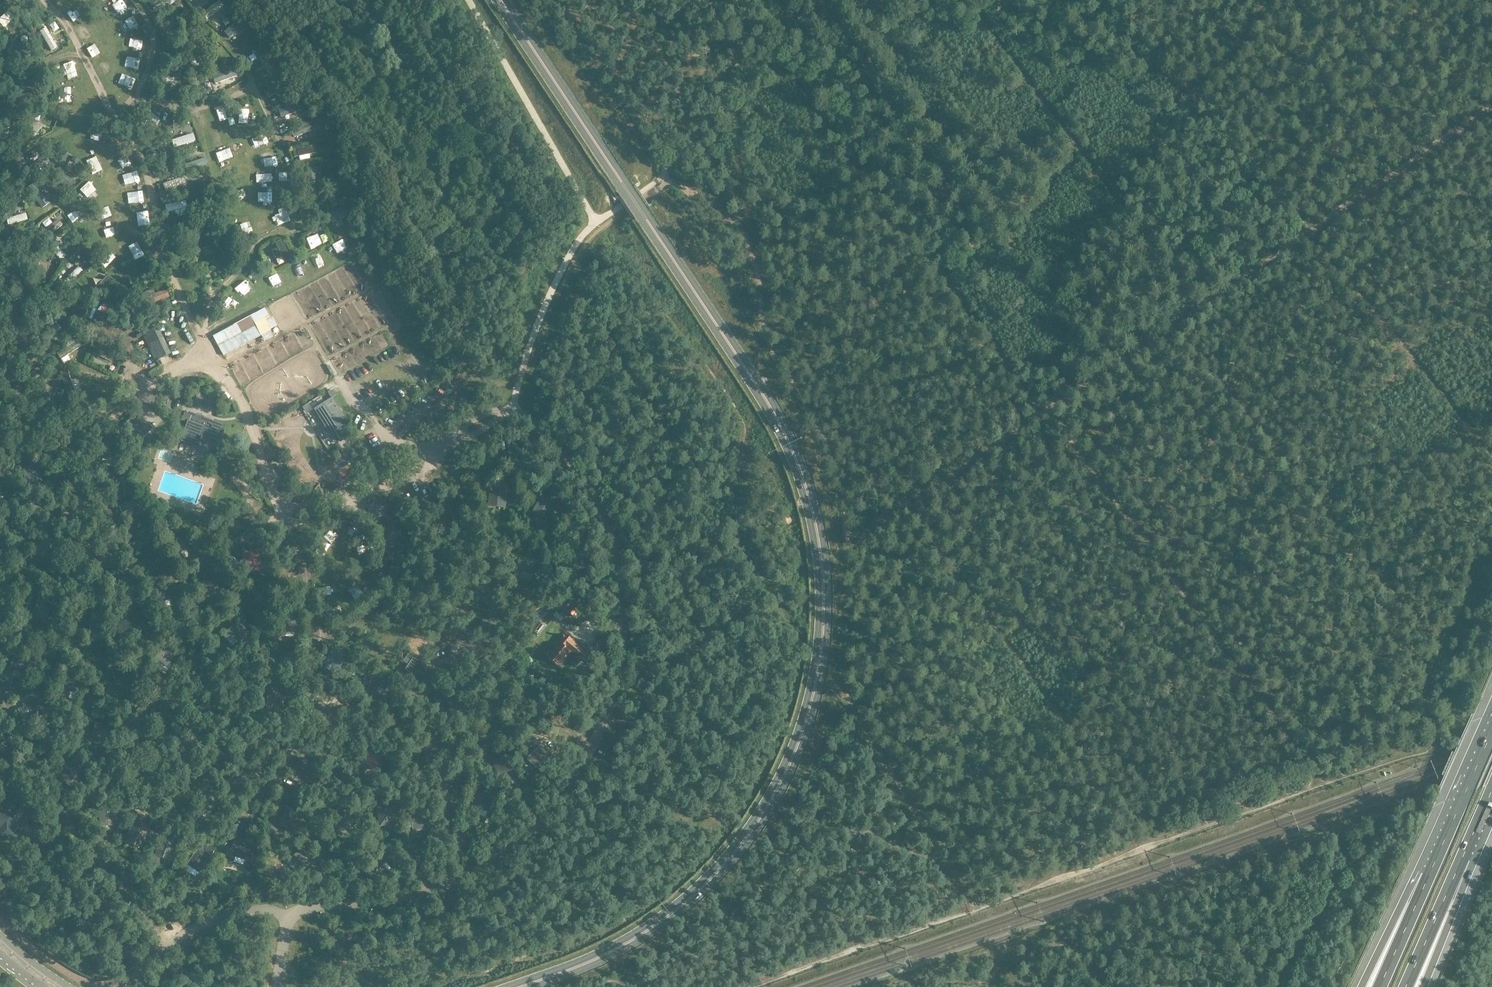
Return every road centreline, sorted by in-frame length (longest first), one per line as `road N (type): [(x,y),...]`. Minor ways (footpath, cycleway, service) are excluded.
road 1 (primary): [(519,986),(651,928),(742,844),(783,778),(806,719),(823,589),(807,493),(774,413),(500,0)]
road 2 (residential): [(287,915),(401,898),(483,867),(542,821),(594,741),(622,646),(613,543),(583,481),(543,431),(504,413)]
road 3 (track): [(890,986),(1303,844),(1491,765)]
road 4 (track): [(751,986),(1319,786)]
road 5 (track): [(1044,413),(1491,107)]
road 6 (track): [(1319,786),(1044,413)]
road 7 (track): [(1044,413),(770,45)]
road 8 (track): [(1310,231),(1120,0)]
road 9 (track): [(520,379),(583,248),(661,188),(665,172)]
road 10 (track): [(974,909),(850,707)]
road 11 (track): [(906,506),(1044,413)]
road 12 (track): [(770,45),(665,172)]
road 13 (motorway): [(1491,733),(1429,875)]
road 14 (residential): [(149,962),(219,917),(265,908),(287,915)]
road 15 (motorway): [(1406,986),(1462,858)]
road 16 (motorway): [(1419,986),(1462,858)]
road 17 (motorway): [(1429,875),(1367,986)]
road 18 (motorway): [(1429,875),(1379,986)]

